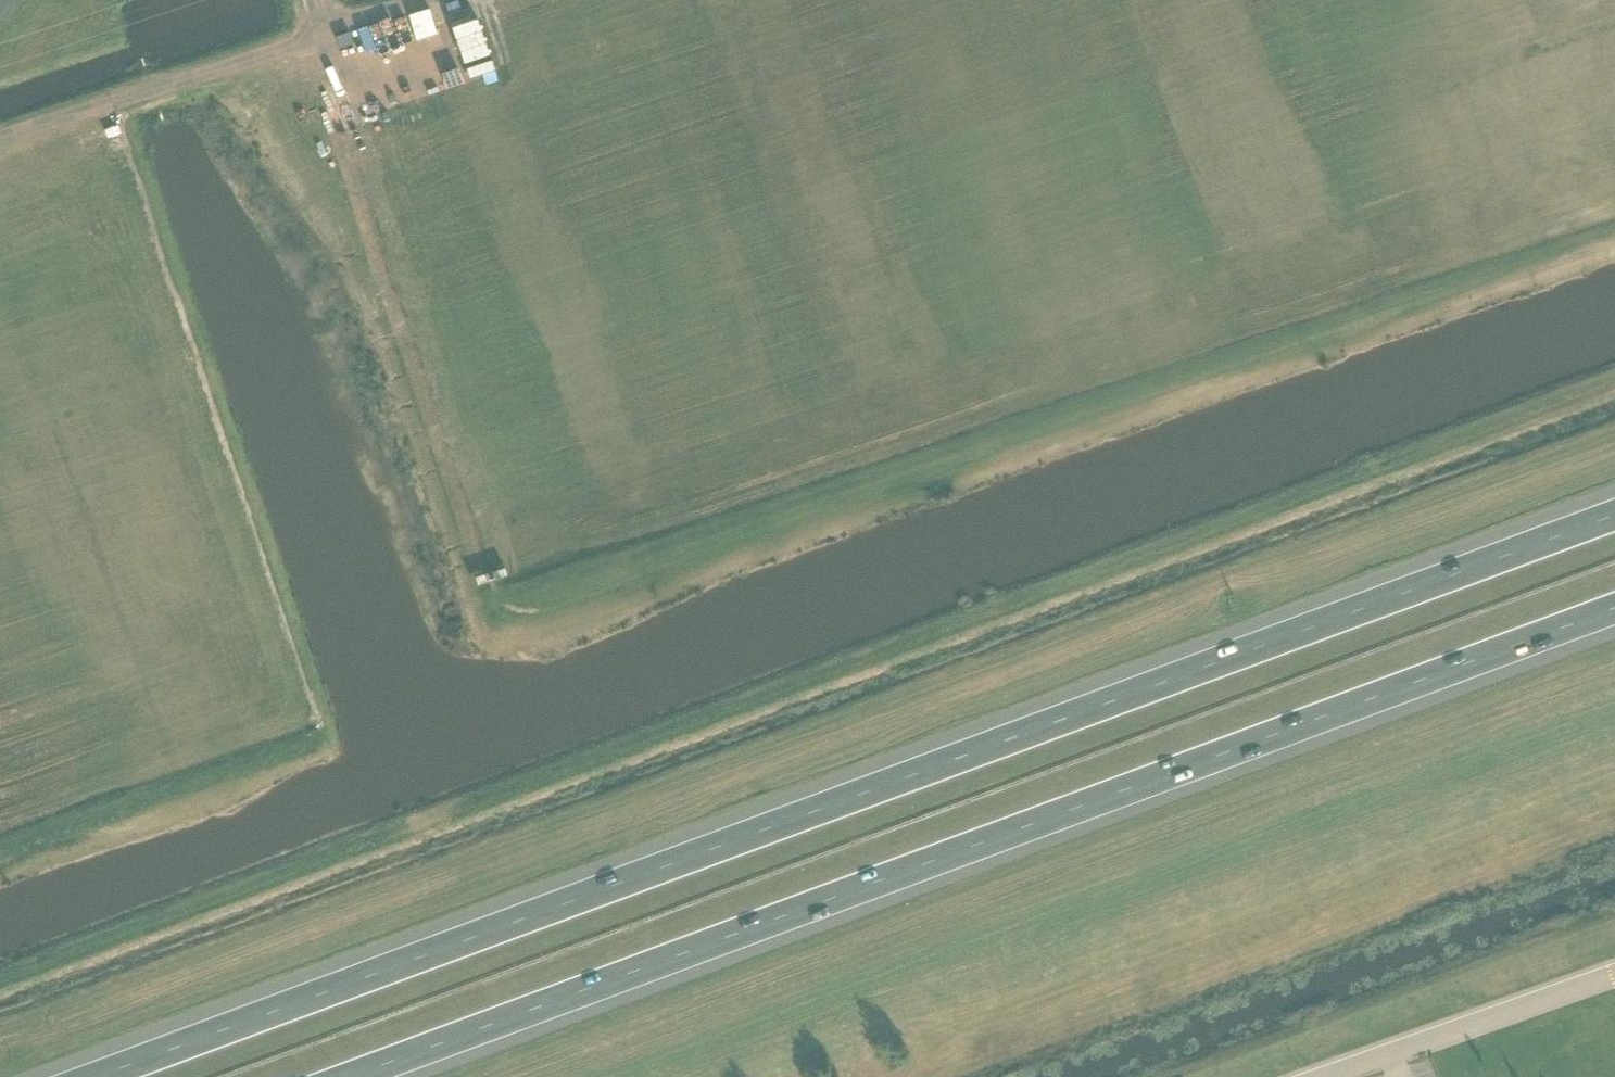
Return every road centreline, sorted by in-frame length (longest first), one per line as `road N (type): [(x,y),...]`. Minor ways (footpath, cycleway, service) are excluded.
road 1 (motorway): [(1614,515),(97,1076)]
road 2 (motorway): [(353,1076),(1614,608)]

